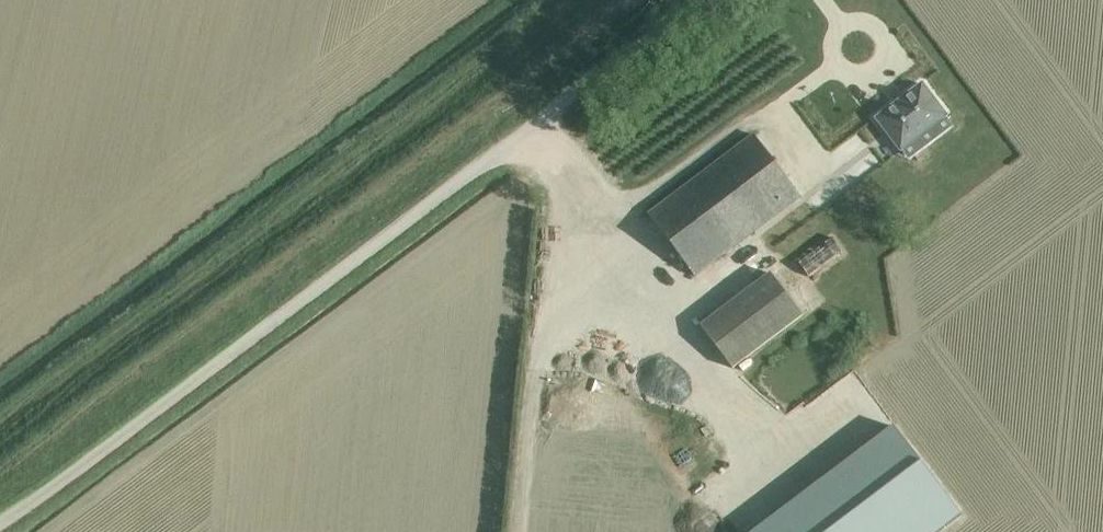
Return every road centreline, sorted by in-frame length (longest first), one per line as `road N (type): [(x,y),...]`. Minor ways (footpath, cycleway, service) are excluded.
road 1 (unclassified): [(0,524),(703,0)]
road 2 (track): [(515,531),(552,186)]

